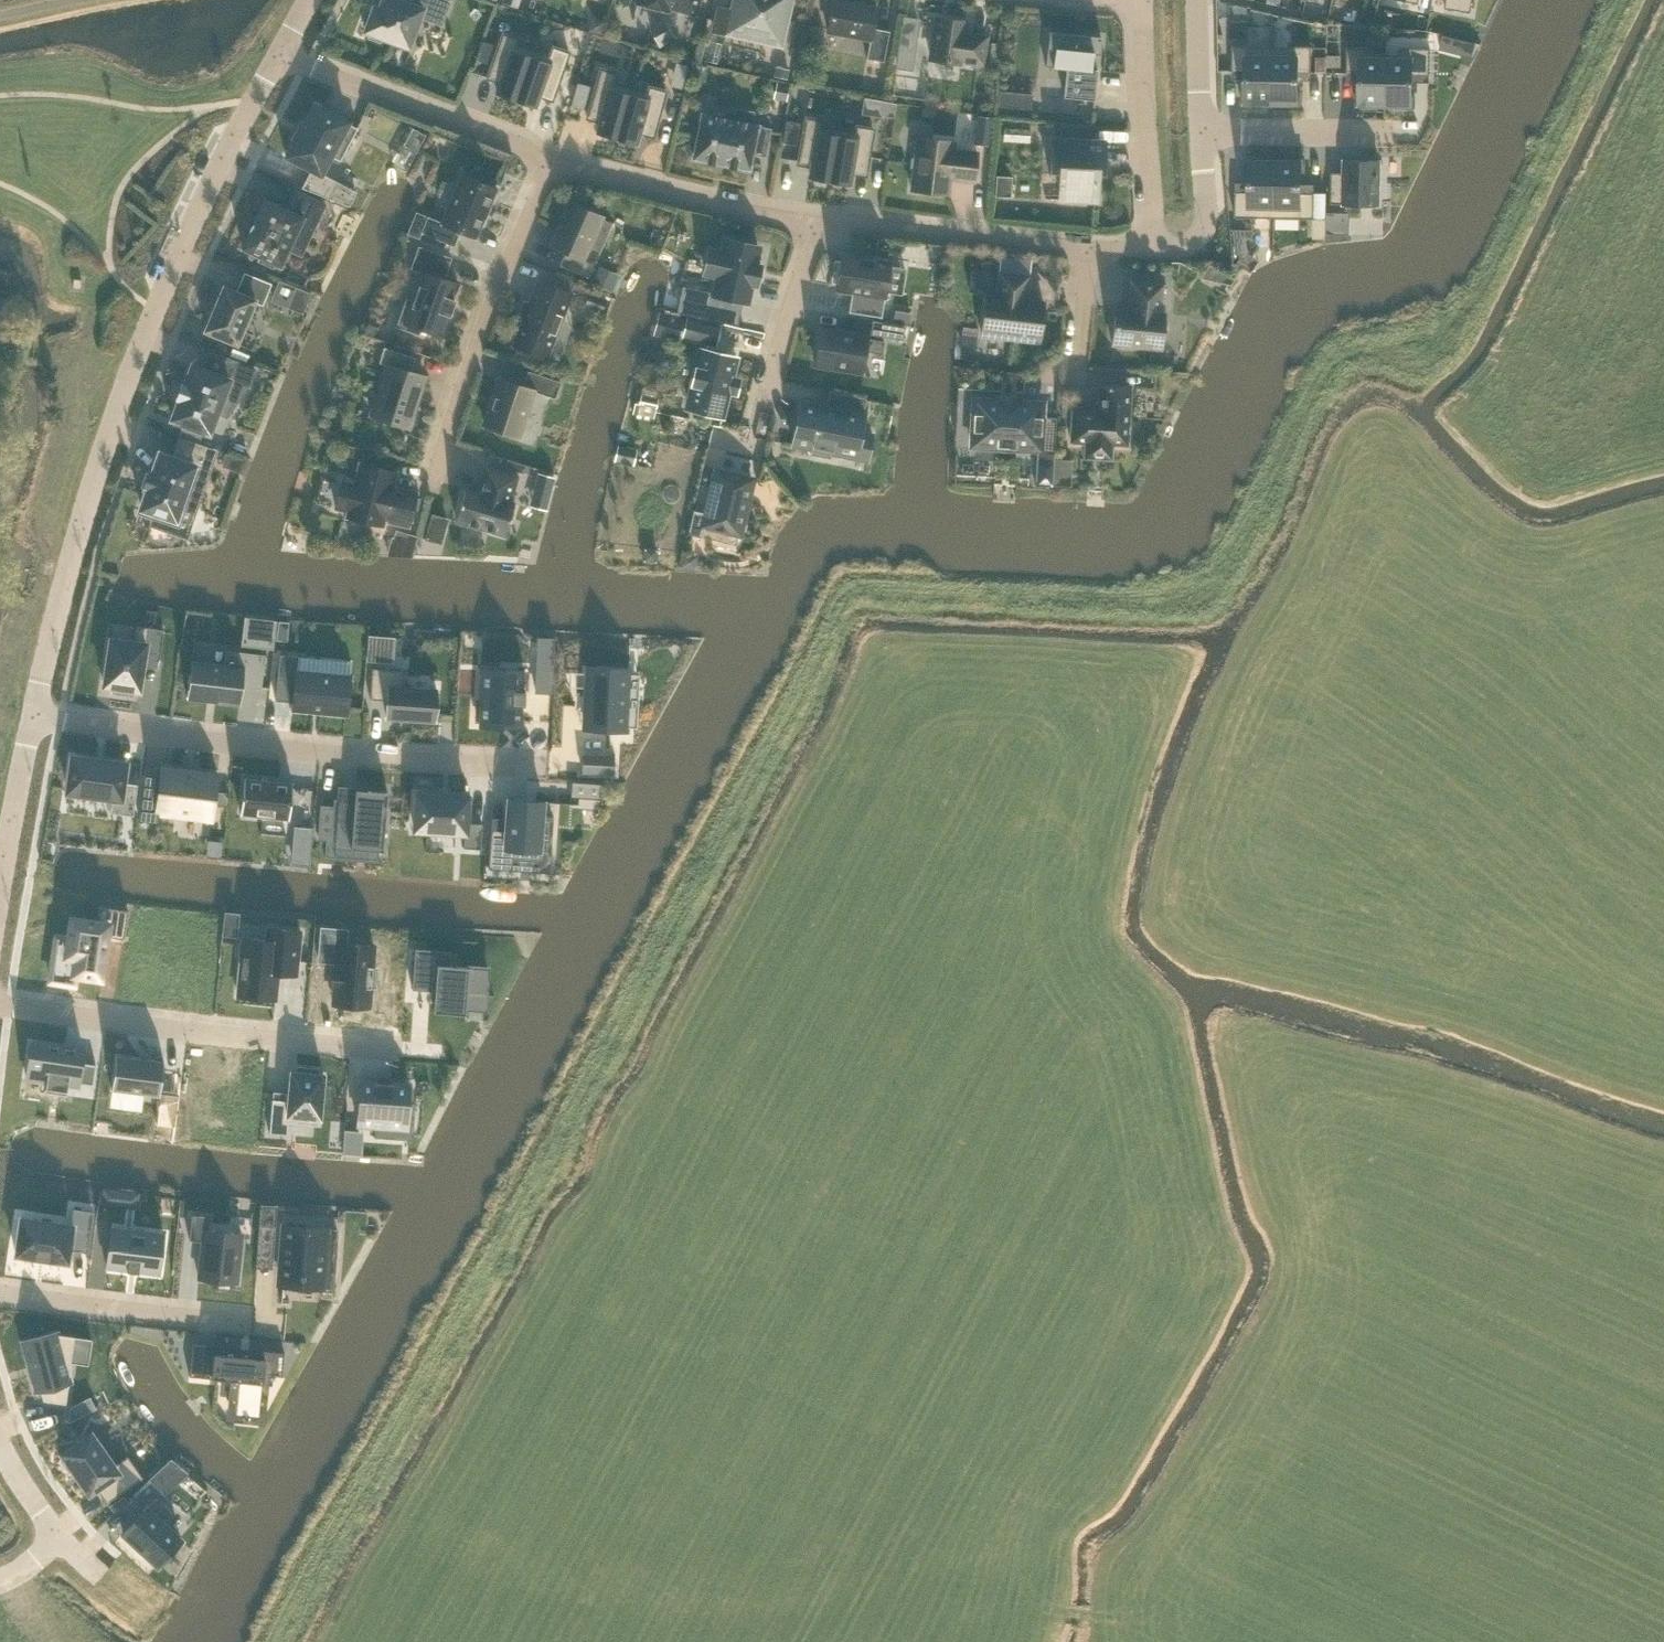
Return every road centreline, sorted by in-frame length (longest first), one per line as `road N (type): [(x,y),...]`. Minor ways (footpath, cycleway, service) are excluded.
road 1 (unclassified): [(279,53),(145,335),(63,593)]
road 2 (residential): [(34,716),(254,745),(536,765)]
road 3 (residential): [(0,1004),(387,1047)]
road 4 (residential): [(552,163),(431,489)]
road 5 (residential): [(279,53),(552,163)]
road 6 (residential): [(815,224),(1089,250)]
road 7 (residential): [(815,224),(756,448),(717,439)]
road 8 (residential): [(552,163),(815,224)]
road 9 (residential): [(1158,249),(1144,0)]
road 10 (residential): [(0,1295),(242,1323)]
road 11 (residential): [(1201,131),(1388,133)]
road 12 (residential): [(34,716),(0,893)]
road 13 (residential): [(1201,131),(1206,222),(1192,241),(1158,249)]
road 14 (residential): [(1089,250),(1077,373),(1060,373)]
road 15 (residential): [(1198,0),(1201,131)]
road 16 (residential): [(63,593),(34,716)]

